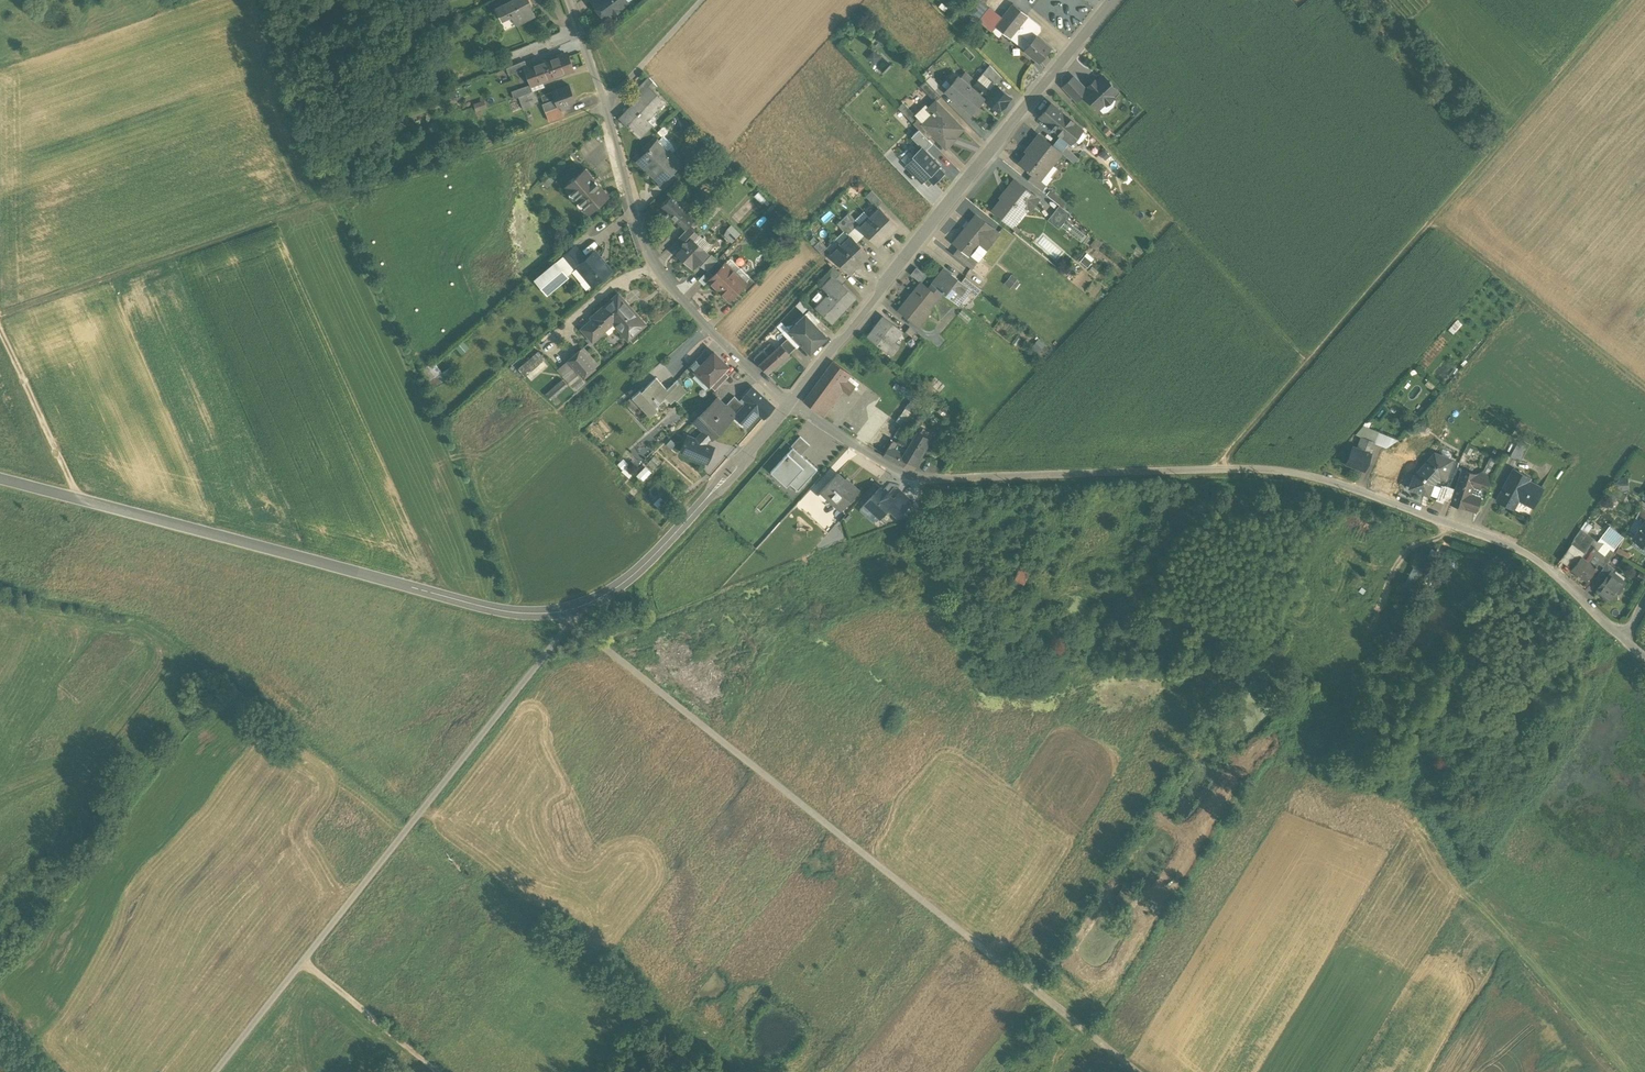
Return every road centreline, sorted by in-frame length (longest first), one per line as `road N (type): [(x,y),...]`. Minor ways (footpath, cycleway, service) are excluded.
road 1 (residential): [(790,405),(913,477),(1222,469),(1318,478),(1523,553),(1623,639)]
road 2 (unclassified): [(0,479),(464,601),(548,613),(595,600),(631,577),(790,405)]
road 3 (track): [(570,619),(1136,1071)]
road 4 (track): [(607,107),(0,313)]
road 5 (track): [(1627,0),(1230,450),(1222,469)]
road 6 (track): [(216,1071),(575,609)]
road 7 (residential): [(790,405),(1112,0)]
road 8 (track): [(923,478),(969,640),(982,655),(1251,678)]
road 9 (track): [(504,611),(473,502),(335,198)]
road 10 (residential): [(604,100),(651,260),(790,405)]
road 11 (track): [(1623,1071),(1465,892),(1425,822),(1385,797)]
road 12 (track): [(1312,360),(1093,130)]
road 13 (track): [(1432,224),(1644,389)]
road 14 (track): [(277,0),(335,198)]
road 15 (track): [(0,332),(83,500)]
road 16 (track): [(438,1071),(302,963)]
road 17 (unclassified): [(702,0),(604,100)]

